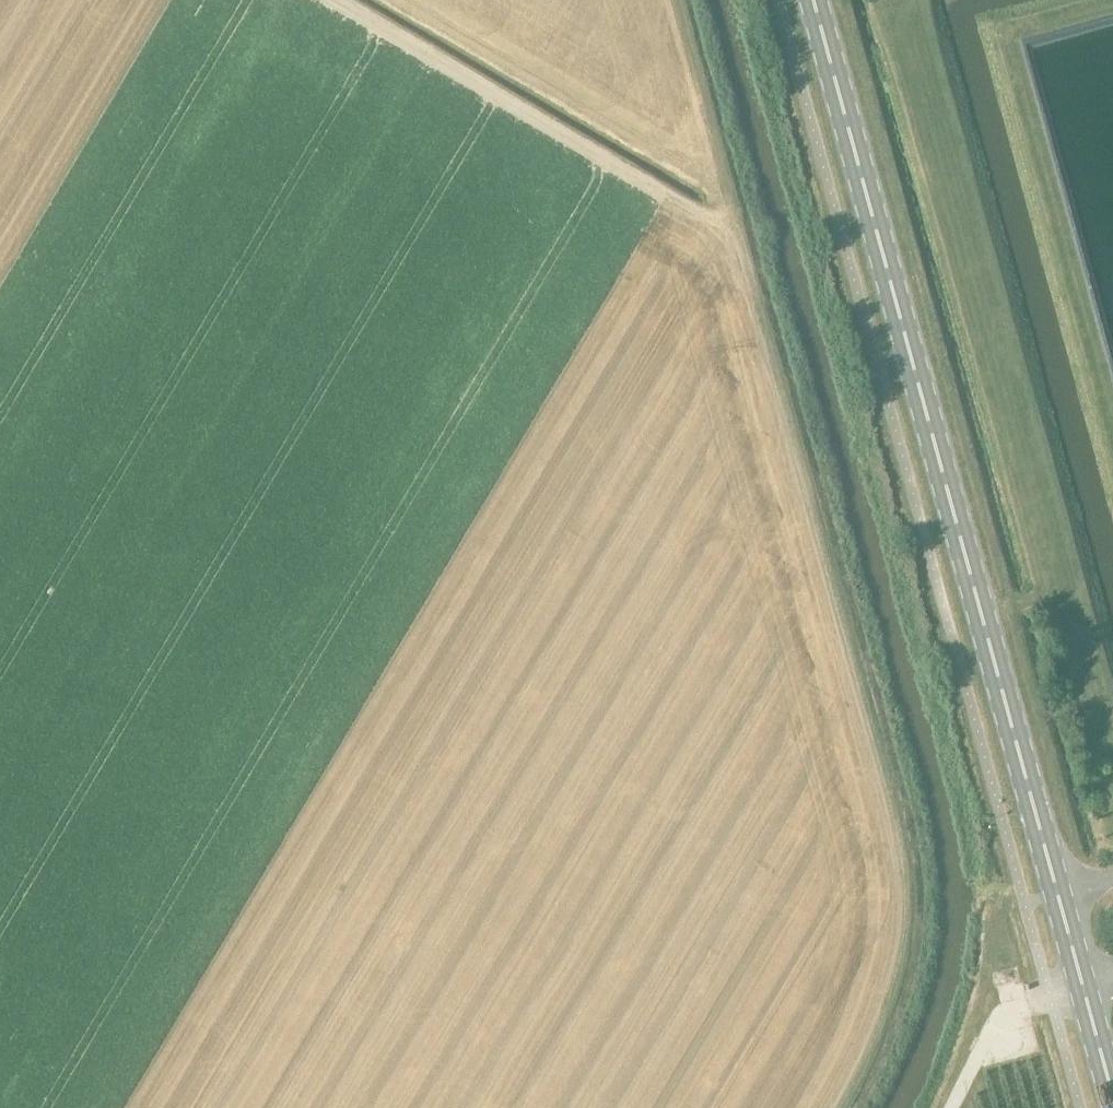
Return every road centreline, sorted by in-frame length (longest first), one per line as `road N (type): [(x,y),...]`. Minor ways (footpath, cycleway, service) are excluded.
road 1 (secondary): [(1112,1093),(815,0)]

